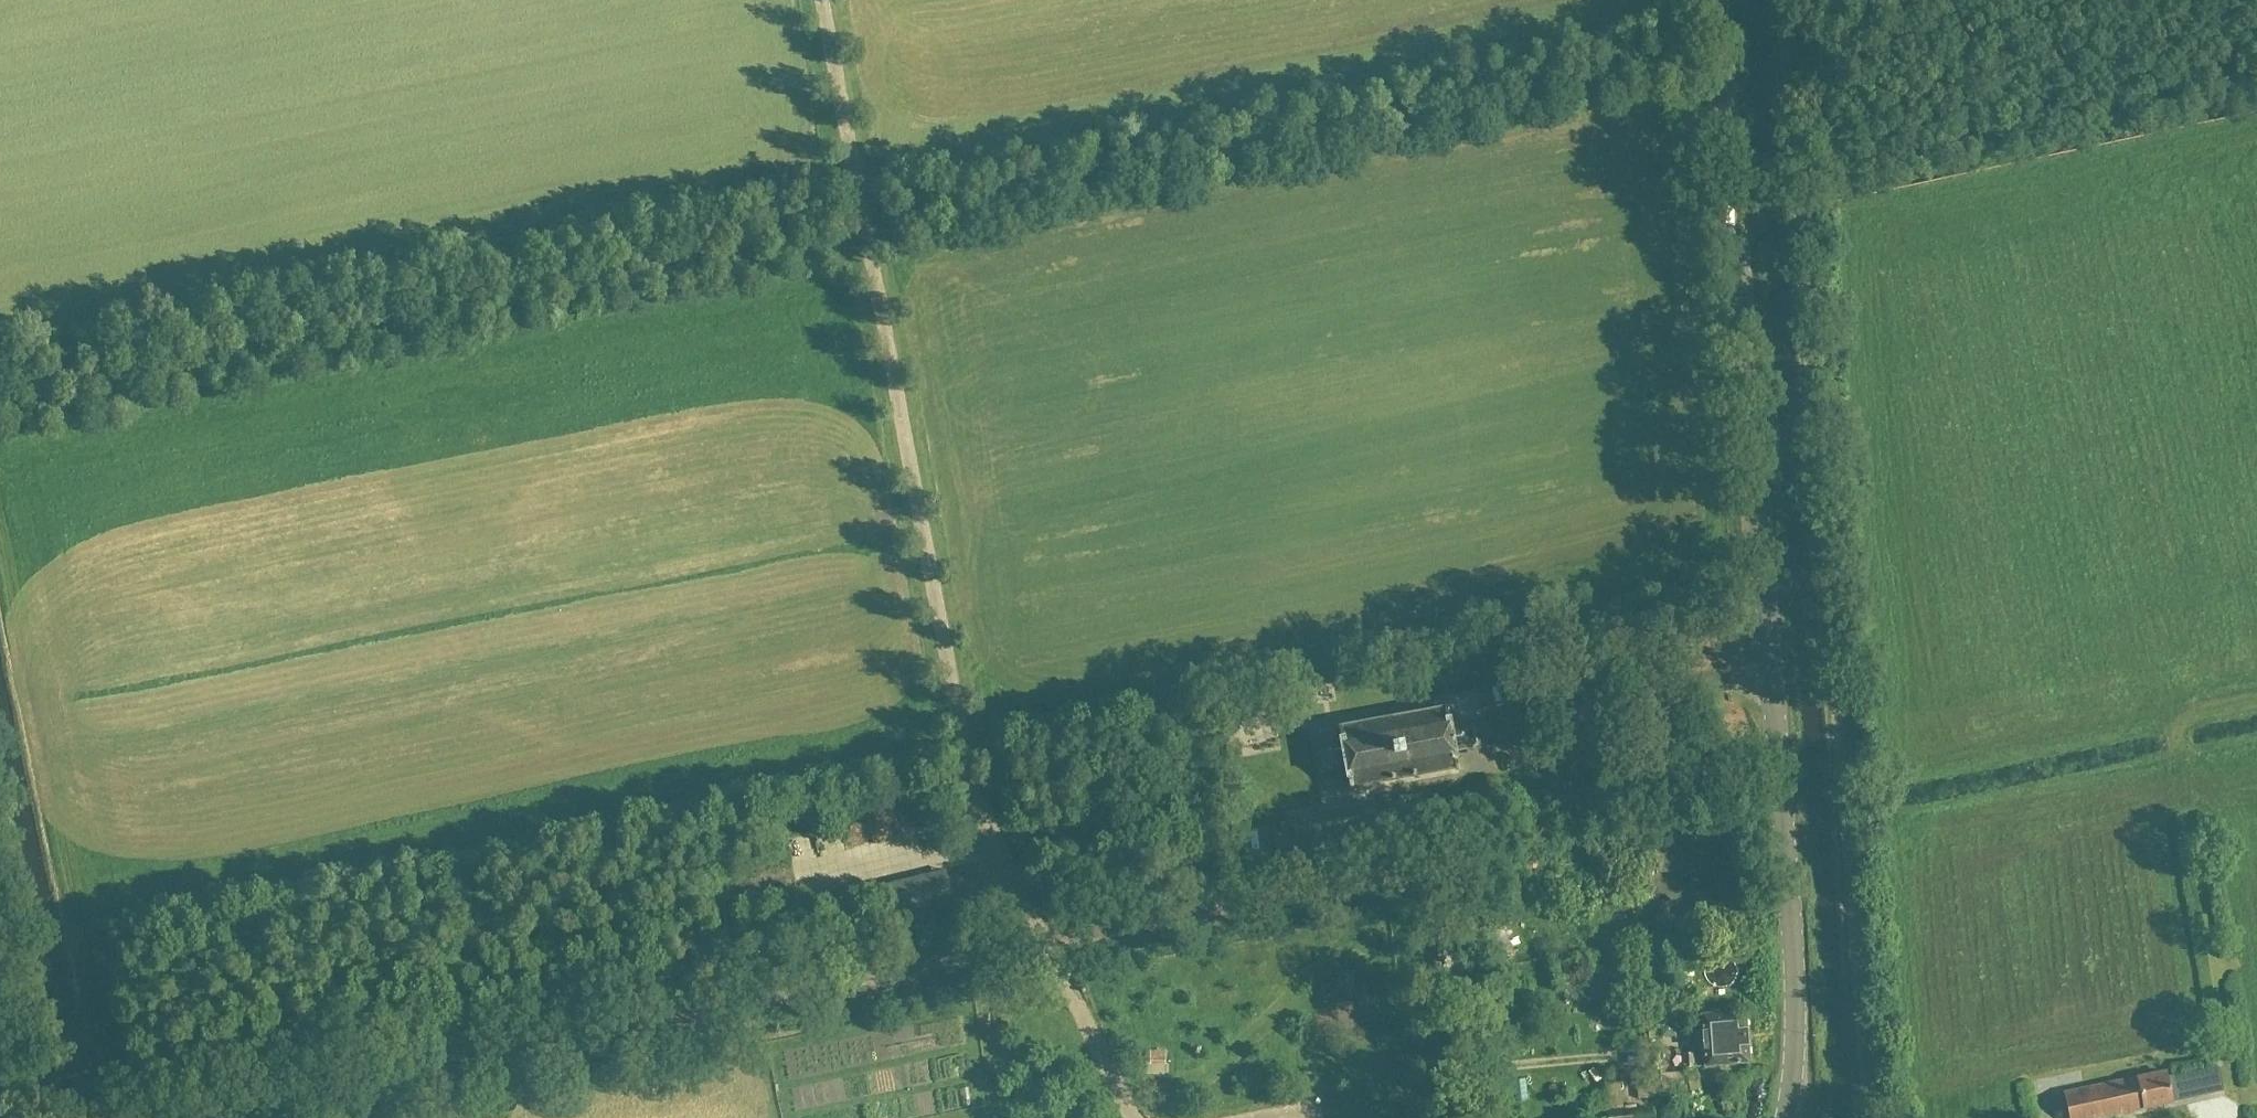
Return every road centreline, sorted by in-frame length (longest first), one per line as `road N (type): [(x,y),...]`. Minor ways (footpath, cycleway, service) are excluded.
road 1 (track): [(1445,1117),(1413,872),(207,1117)]
road 2 (tertiary): [(1786,1117),(1795,1037),(1789,895),(1717,0)]
road 3 (unclassified): [(824,0),(976,801),(1050,947)]
road 4 (track): [(44,1117),(0,905)]

